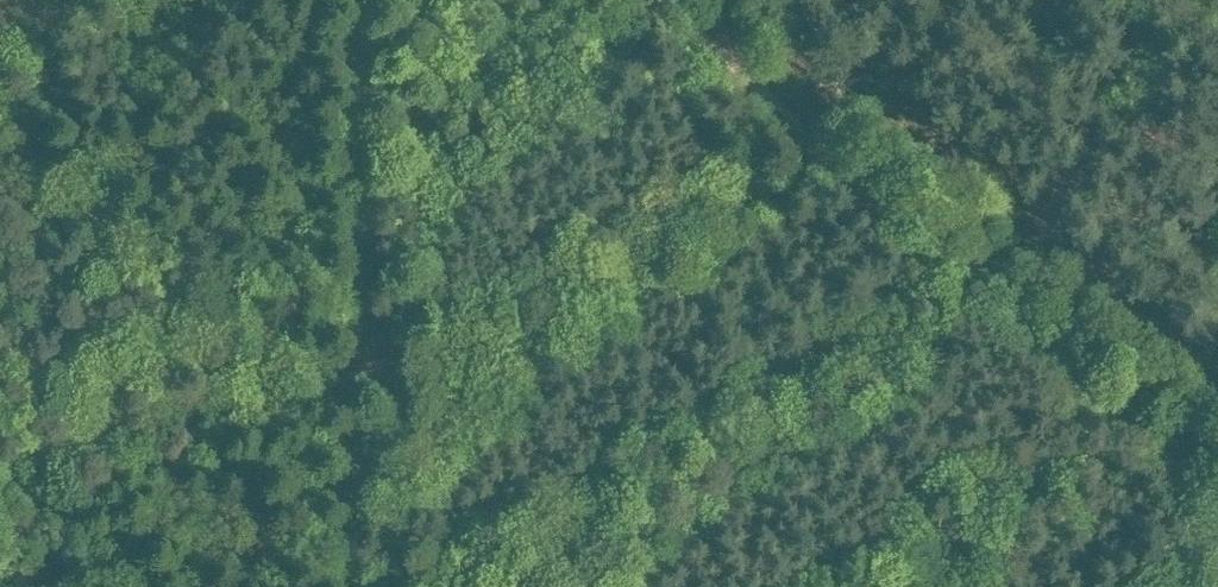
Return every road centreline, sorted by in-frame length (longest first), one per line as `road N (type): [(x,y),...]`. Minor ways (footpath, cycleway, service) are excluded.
road 1 (track): [(649,0),(1217,507)]
road 2 (track): [(362,0),(351,586)]

